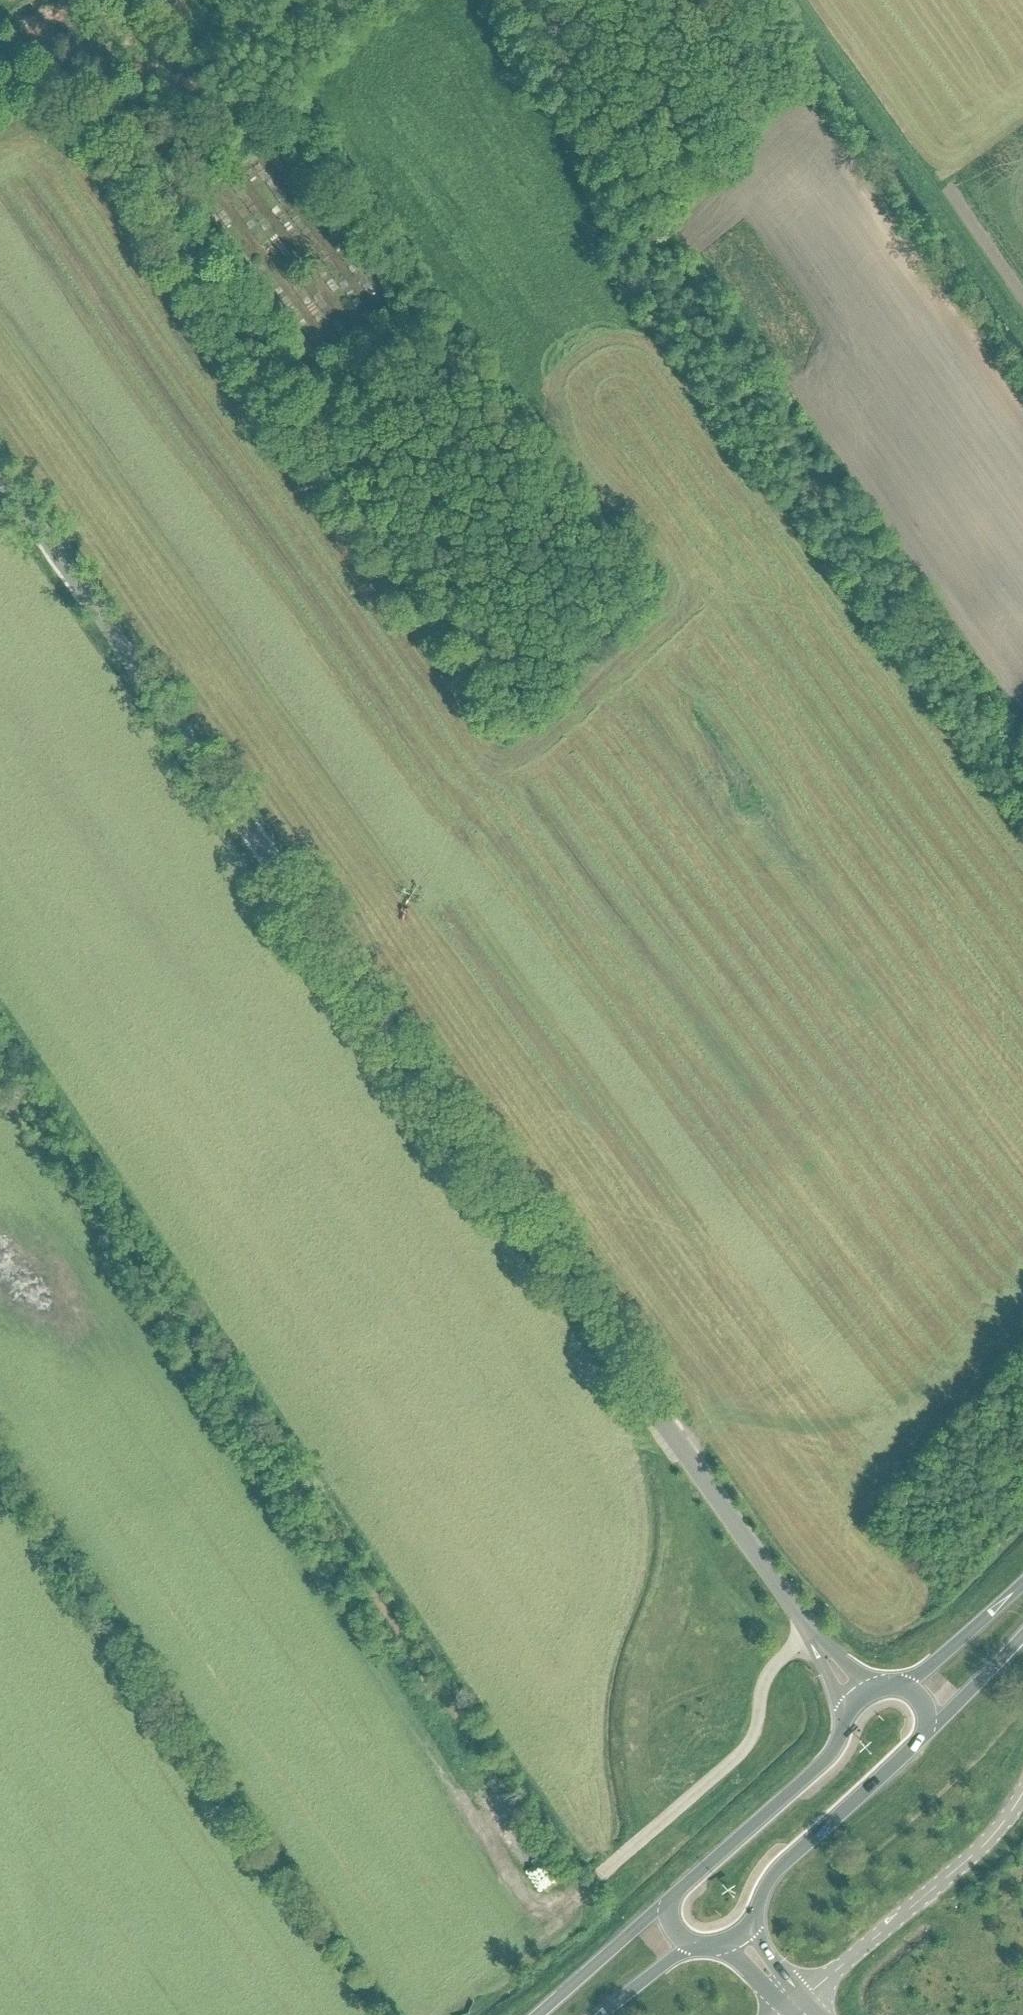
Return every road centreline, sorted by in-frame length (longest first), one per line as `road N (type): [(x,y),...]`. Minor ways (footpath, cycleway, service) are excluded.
road 1 (tertiary): [(819,1644),(0,470)]
road 2 (unclassified): [(796,2003),(983,1845),(1022,1791)]
road 3 (primary): [(750,1921),(778,1867),(925,1733)]
road 4 (primary): [(845,1716),(824,1760),(670,1898)]
road 5 (primary): [(670,1898),(538,2014)]
road 6 (primary): [(1022,1581),(899,1684)]
road 7 (primary): [(925,1733),(1022,1634)]
road 8 (primary): [(596,2014),(696,1944)]

